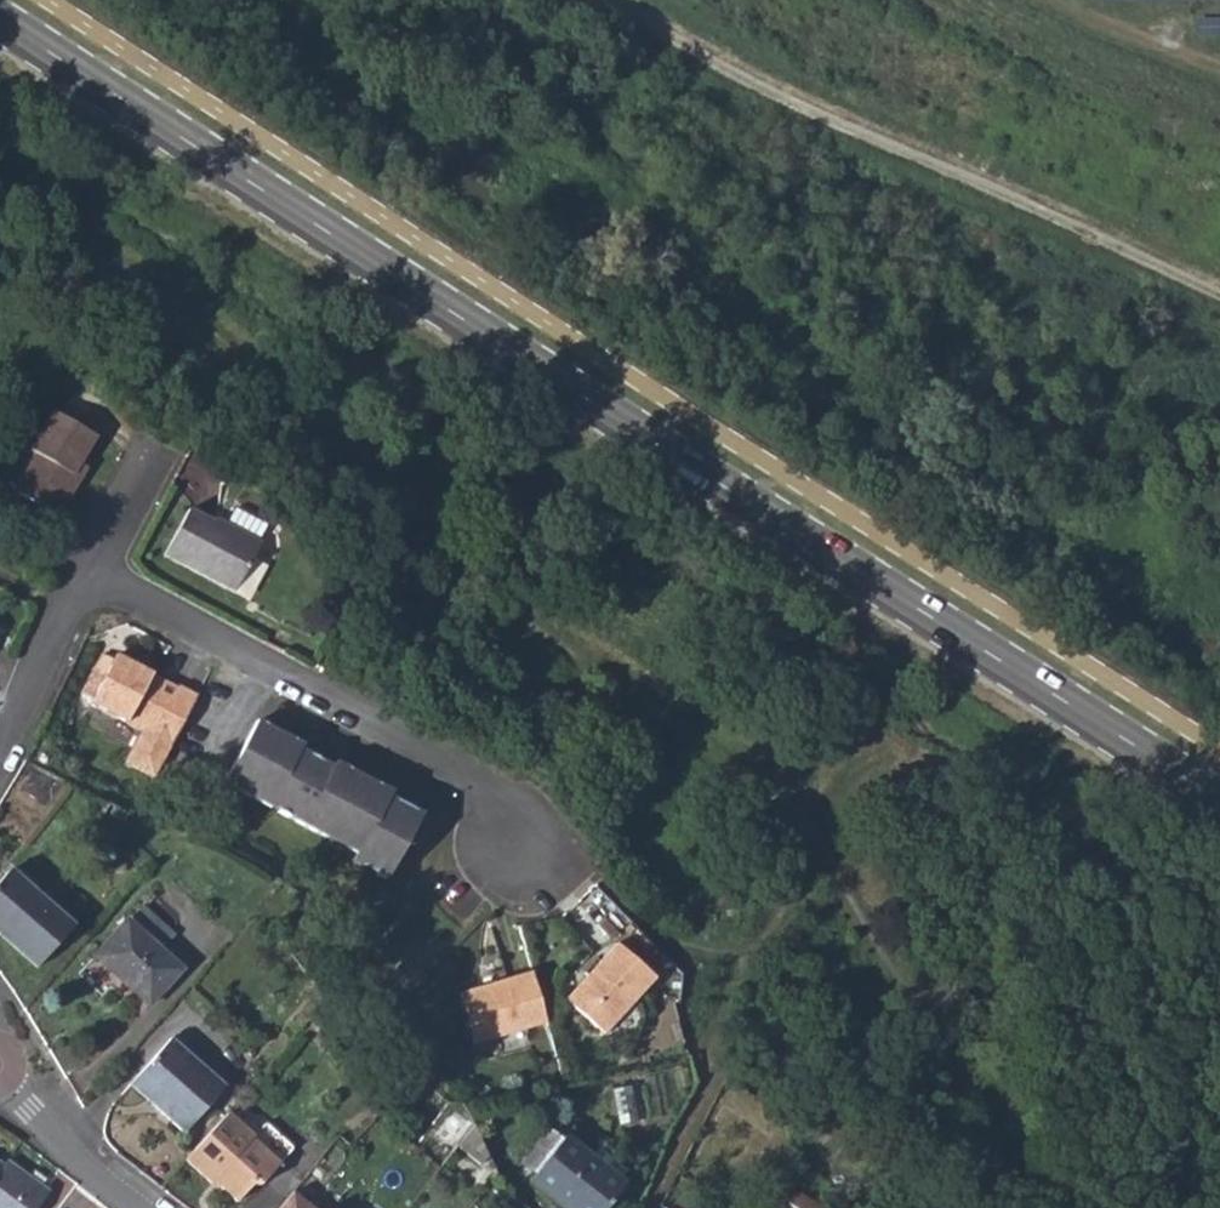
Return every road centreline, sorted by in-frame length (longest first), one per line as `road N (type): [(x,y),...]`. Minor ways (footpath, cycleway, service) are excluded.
road 1 (secondary): [(0,17),(1219,798)]
road 2 (track): [(1219,293),(726,68),(617,0)]
road 3 (residential): [(95,575),(482,790),(511,854)]
road 4 (residential): [(95,575),(0,761)]
road 5 (residential): [(0,1076),(52,1144),(123,1207)]
road 6 (track): [(1219,64),(1061,0)]
road 7 (residential): [(151,456),(95,575)]

